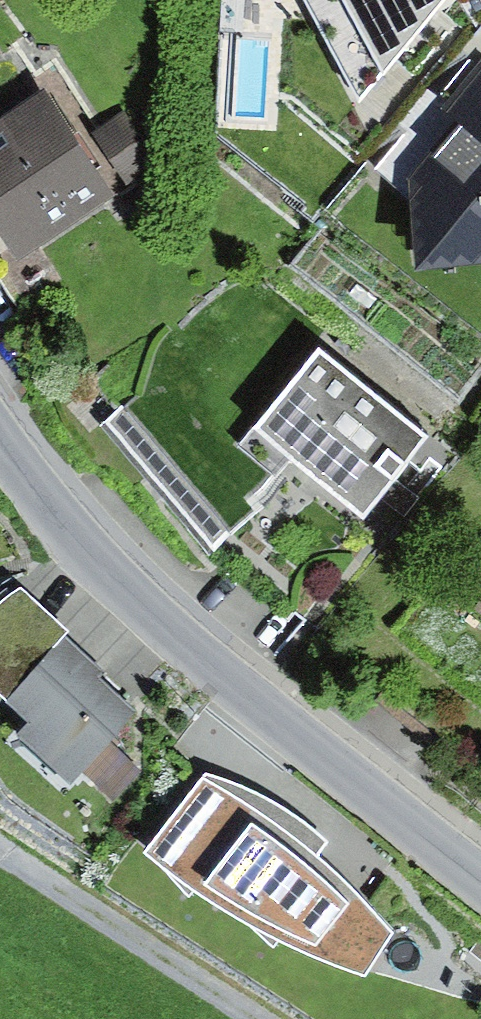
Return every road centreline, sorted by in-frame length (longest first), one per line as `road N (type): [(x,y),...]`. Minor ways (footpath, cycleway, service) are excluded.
road 1 (tertiary): [(0,438),(109,577),(193,657),(480,878)]
road 2 (track): [(260,1018),(0,849)]

